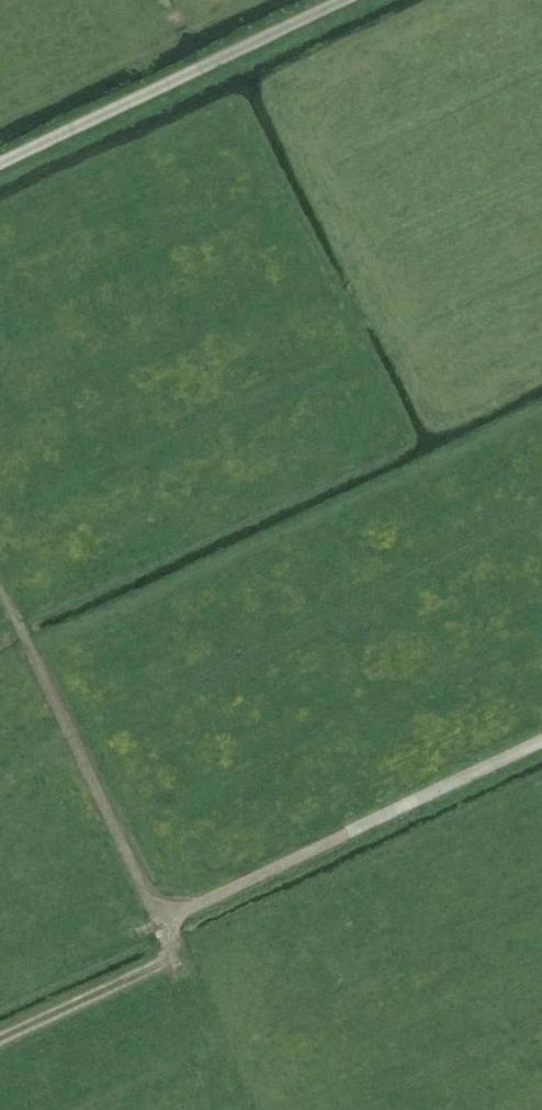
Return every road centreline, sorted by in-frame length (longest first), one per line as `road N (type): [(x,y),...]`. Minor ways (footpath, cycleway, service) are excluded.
road 1 (unclassified): [(0,165),(348,0)]

